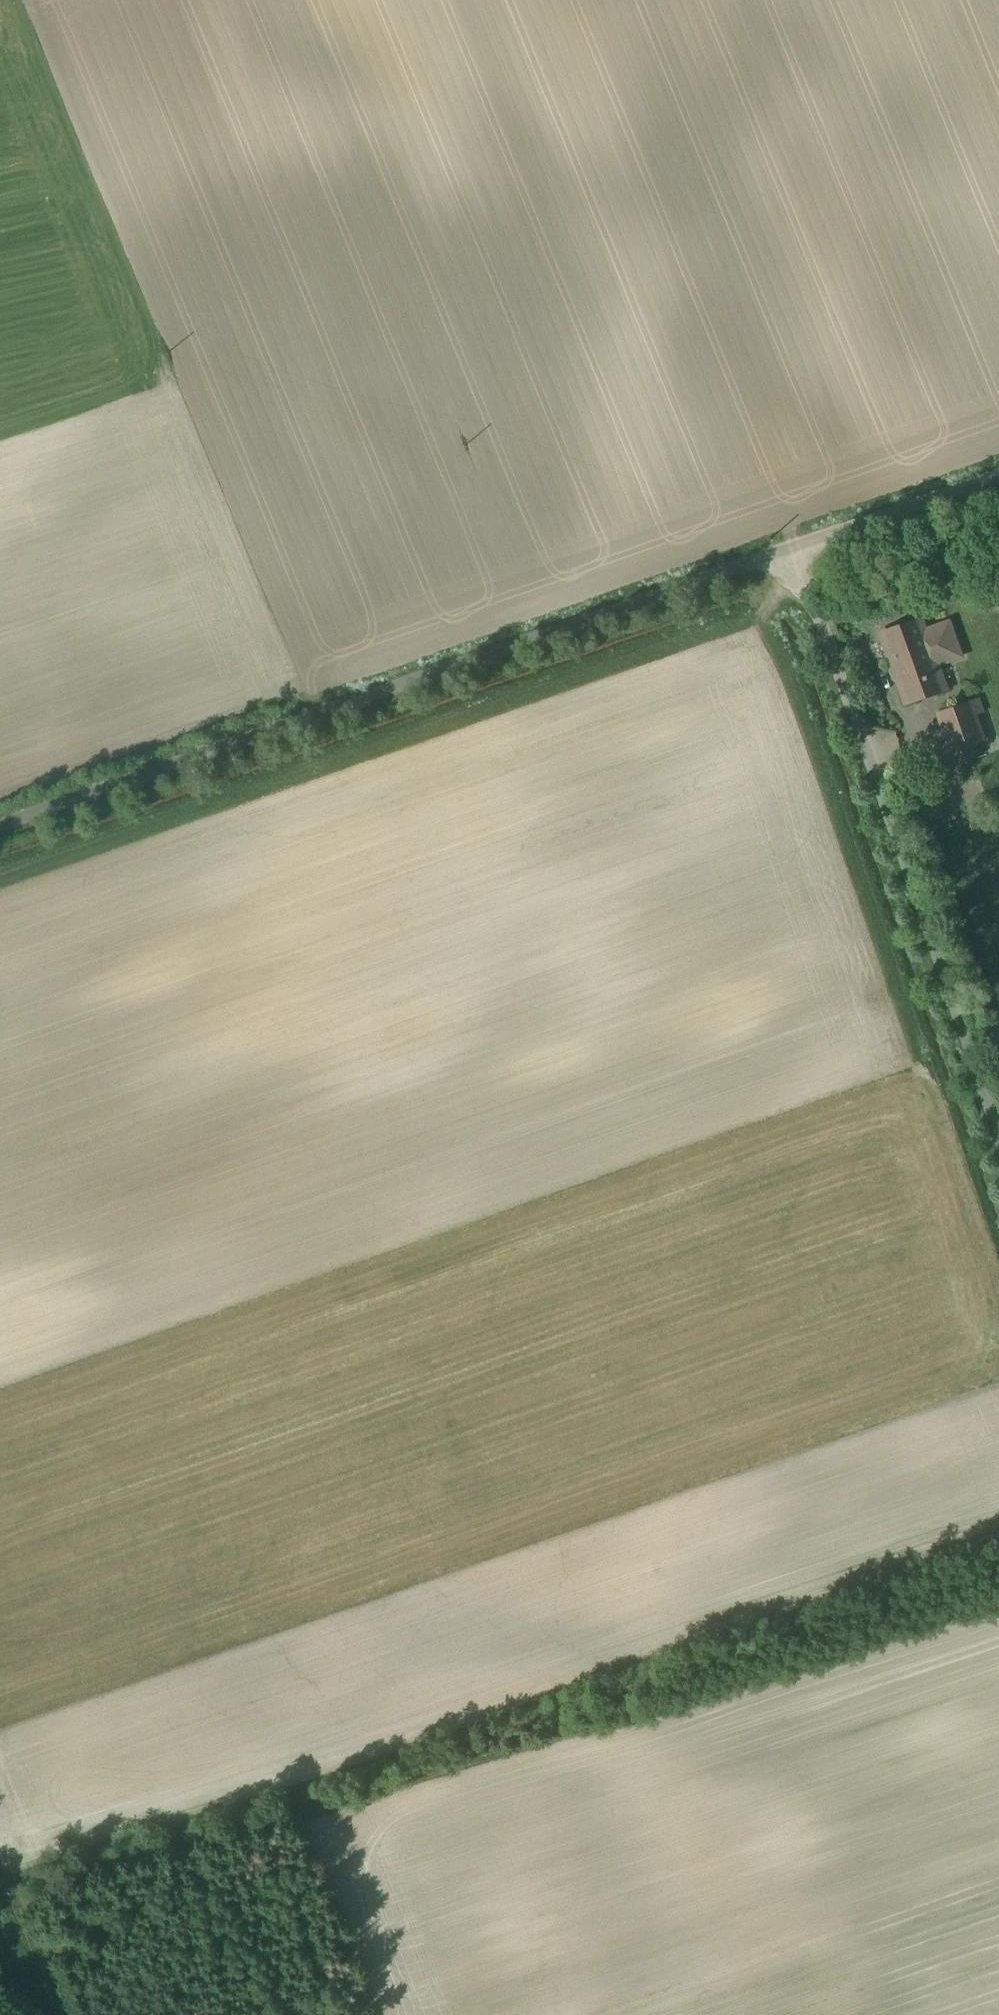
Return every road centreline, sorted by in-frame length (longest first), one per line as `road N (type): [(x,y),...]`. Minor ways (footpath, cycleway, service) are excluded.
road 1 (unclassified): [(0,828),(801,551)]
road 2 (unclassified): [(801,551),(998,1135)]
road 3 (unclassified): [(801,551),(998,480)]

